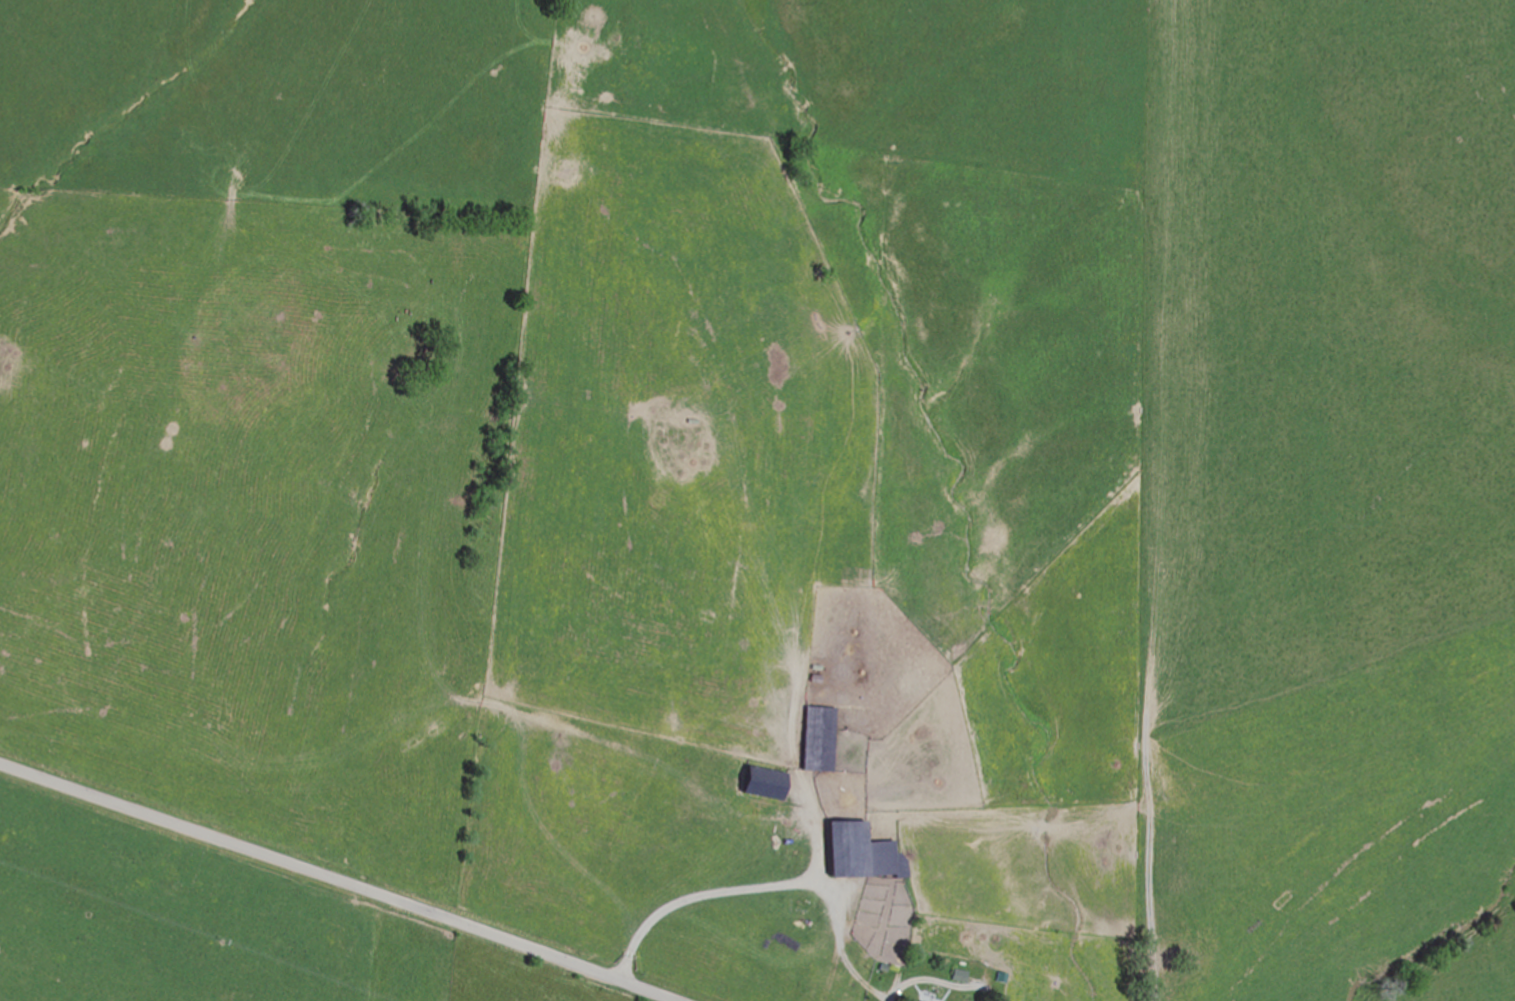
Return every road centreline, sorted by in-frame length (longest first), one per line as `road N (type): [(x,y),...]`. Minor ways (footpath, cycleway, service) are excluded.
road 1 (residential): [(676,1000),(0,766)]

